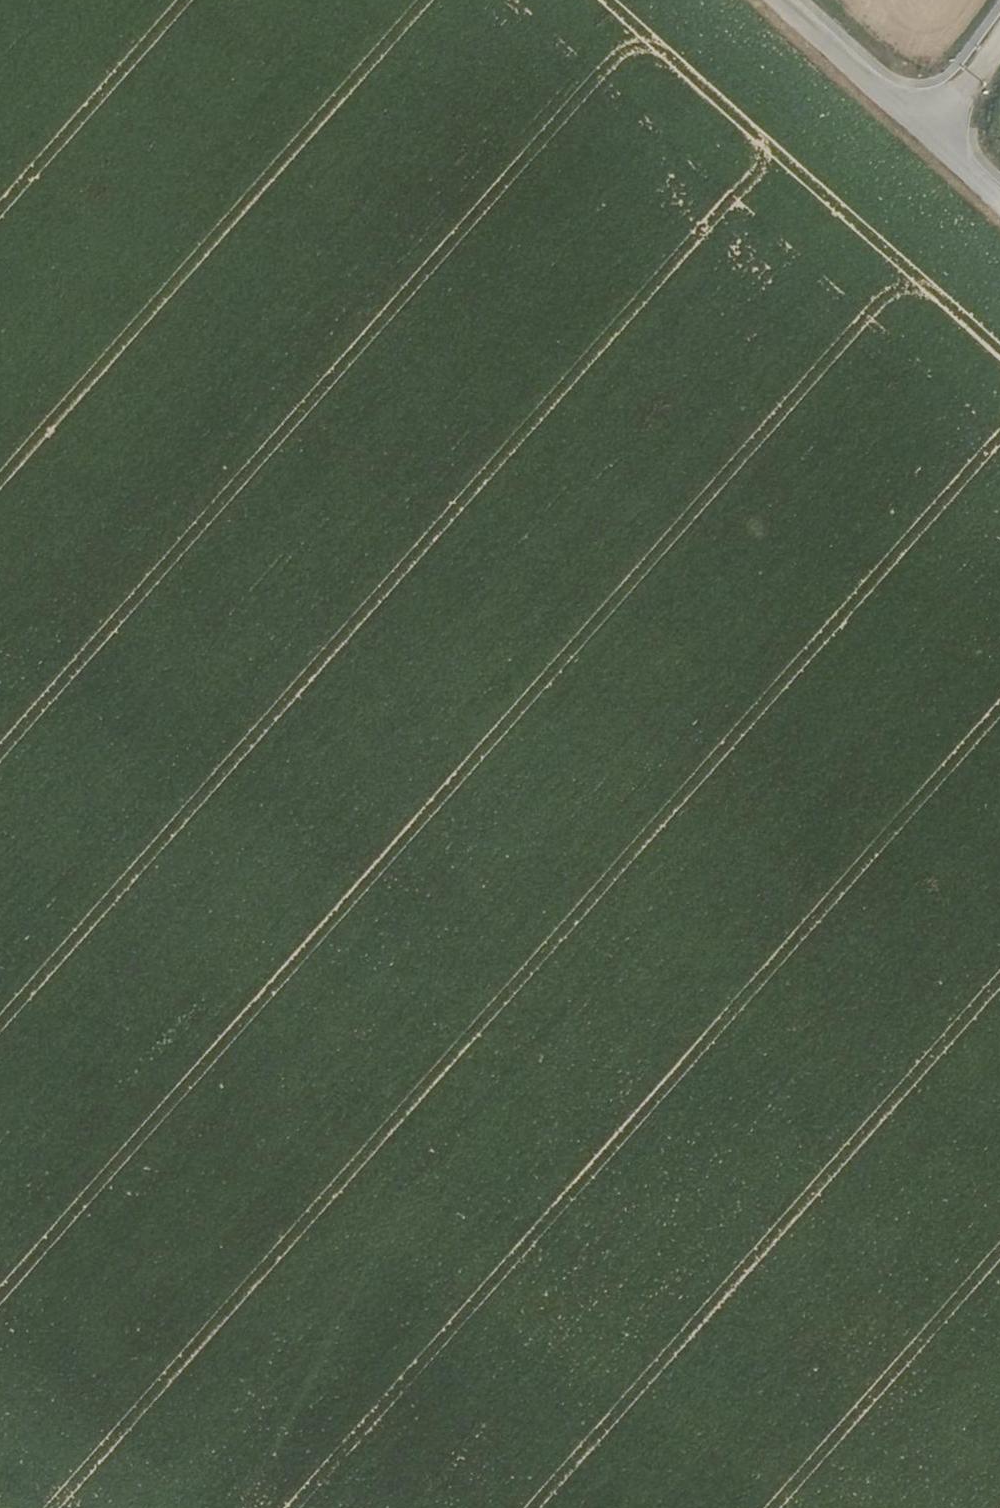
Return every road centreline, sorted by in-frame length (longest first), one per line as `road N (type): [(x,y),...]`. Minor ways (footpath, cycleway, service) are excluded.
road 1 (unclassified): [(774,0),(999,205)]

